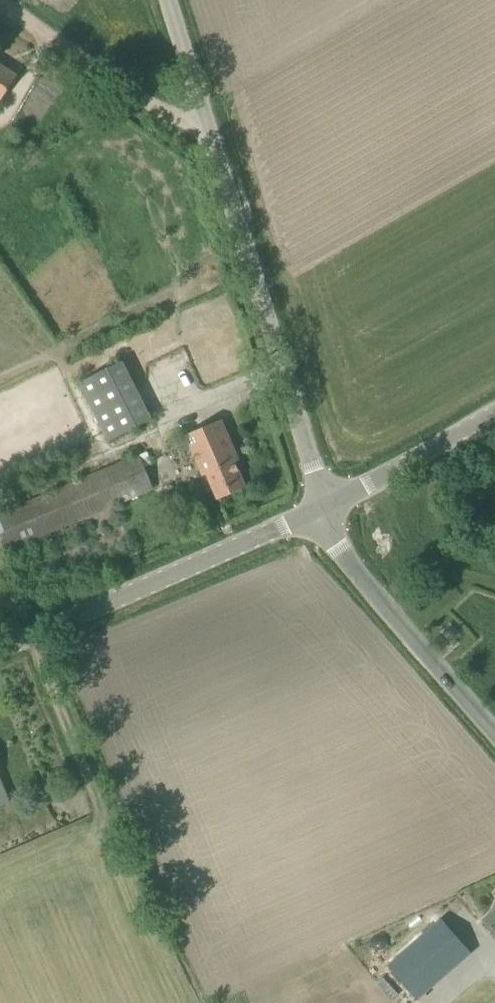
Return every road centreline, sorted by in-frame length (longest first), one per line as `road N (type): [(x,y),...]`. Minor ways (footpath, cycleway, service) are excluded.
road 1 (unclassified): [(326,511),(162,0)]
road 2 (unclassified): [(0,651),(326,511)]
road 3 (unclassified): [(494,731),(352,569),(326,511)]
road 4 (unclassified): [(326,511),(494,422)]

